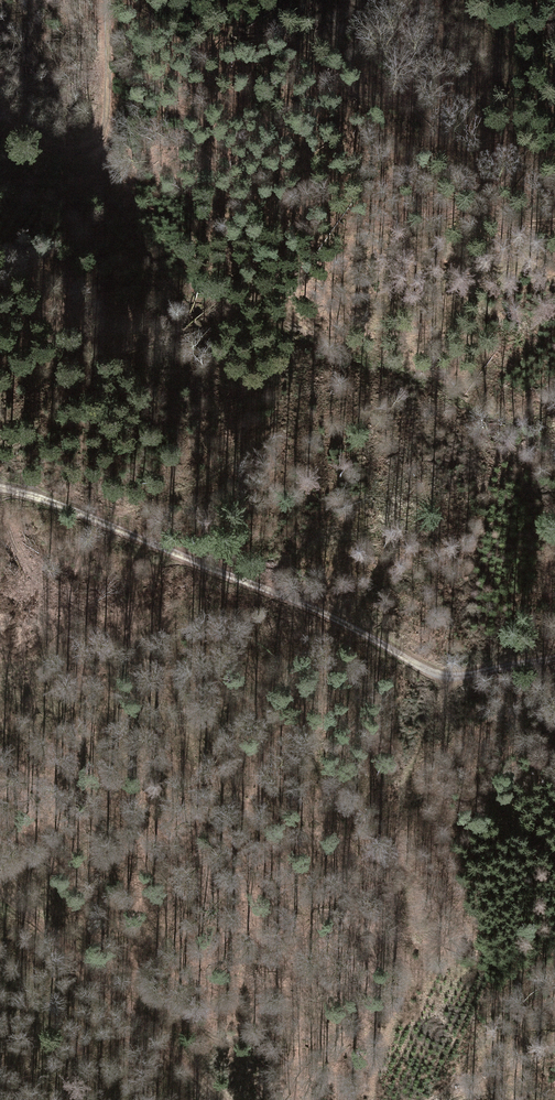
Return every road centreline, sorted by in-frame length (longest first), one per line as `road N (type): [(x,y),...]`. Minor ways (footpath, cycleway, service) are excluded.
road 1 (track): [(554,656),(444,676),(309,604),(0,488)]
road 2 (track): [(0,895),(25,909),(221,1099)]
road 3 (track): [(108,0),(109,89),(94,136),(85,145),(43,142),(0,114)]

